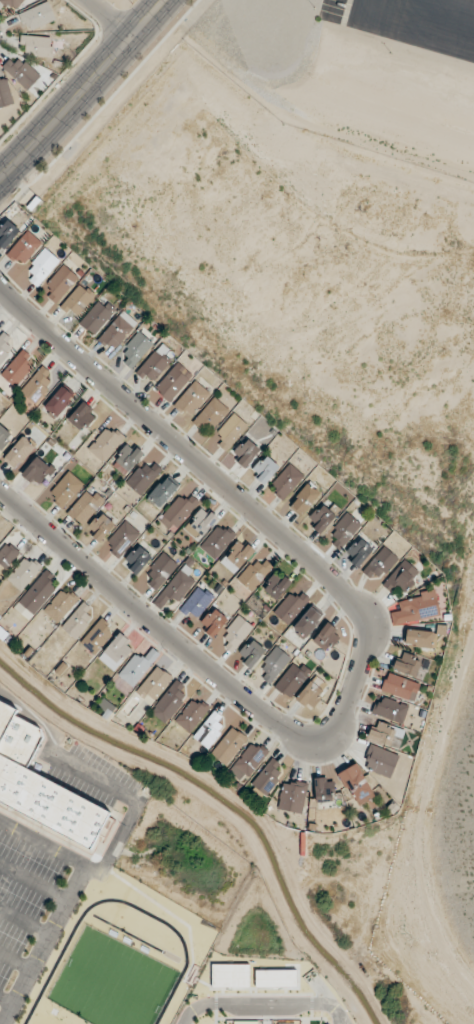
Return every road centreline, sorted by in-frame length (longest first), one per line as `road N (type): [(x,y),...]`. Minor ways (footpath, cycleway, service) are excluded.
road 1 (residential): [(0,293),(337,593),(365,628),(324,742),(275,721),(0,488)]
road 2 (tertiary): [(162,0),(0,173)]

